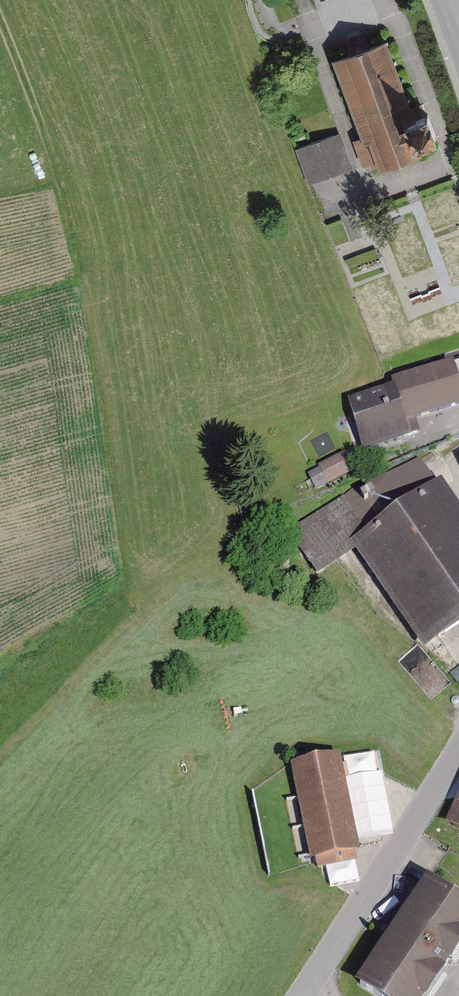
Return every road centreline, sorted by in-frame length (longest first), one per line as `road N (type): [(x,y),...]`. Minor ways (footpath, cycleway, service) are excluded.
road 1 (tertiary): [(303,995),(458,751)]
road 2 (track): [(0,18),(78,242)]

